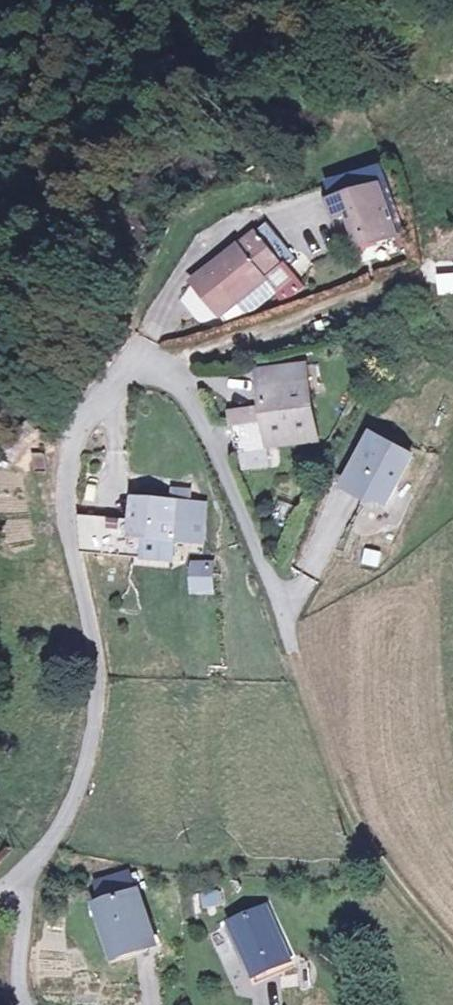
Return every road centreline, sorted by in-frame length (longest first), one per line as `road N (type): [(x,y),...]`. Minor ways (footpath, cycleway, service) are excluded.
road 1 (track): [(289,641),(342,806),(452,945)]
road 2 (track): [(146,370),(407,277),(452,251)]

